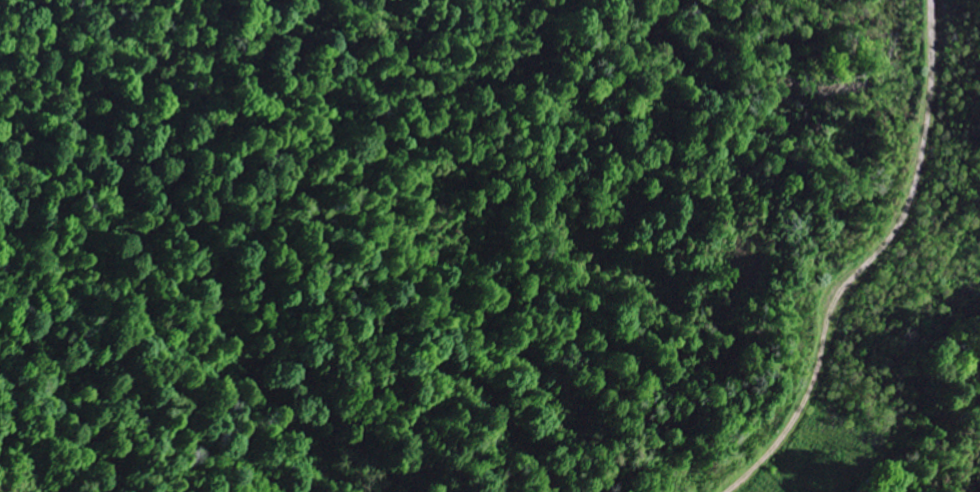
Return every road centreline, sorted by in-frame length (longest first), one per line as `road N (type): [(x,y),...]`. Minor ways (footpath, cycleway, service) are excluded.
road 1 (residential): [(979,200),(936,301),(814,397),(717,491)]

